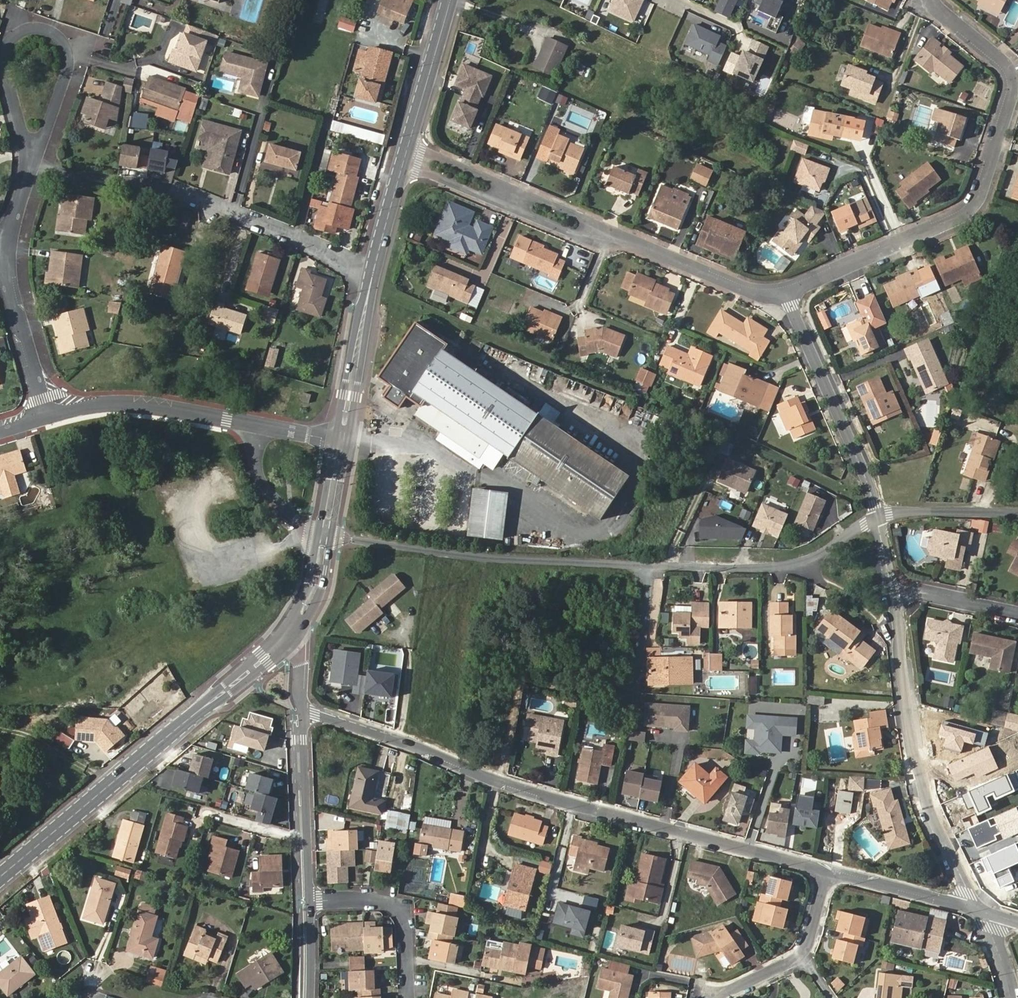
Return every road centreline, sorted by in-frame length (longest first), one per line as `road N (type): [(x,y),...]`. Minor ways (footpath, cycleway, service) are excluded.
road 1 (residential): [(830,872),(572,803),(302,711)]
road 2 (residential): [(794,562),(635,566),(332,537)]
road 3 (residential): [(785,292),(961,214),(979,194),(1014,85),(1009,67),(933,0)]
road 4 (tertiary): [(293,630),(0,877)]
road 5 (residential): [(979,909),(922,793),(895,587)]
road 6 (residential): [(33,153),(70,65),(63,40),(35,27),(20,31),(4,61),(25,135)]
road 7 (residential): [(886,515),(785,292)]
road 8 (residential): [(403,161),(608,246),(614,230)]
road 9 (residential): [(614,230),(407,142)]
road 10 (tertiary): [(252,422),(145,406),(51,417)]
road 11 (tertiary): [(302,711),(310,901)]
road 12 (residential): [(407,997),(408,918),(398,903),(310,901)]
road 13 (residential): [(614,230),(757,294),(785,292)]
road 14 (tertiary): [(373,267),(334,440)]
road 15 (tertiary): [(348,442),(373,267)]
road 16 (residential): [(1,248),(51,417)]
road 17 (residential): [(979,909),(830,872)]
road 18 (tertiary): [(407,142),(449,0)]
road 19 (residential): [(252,422),(266,486),(318,535)]
road 20 (residential): [(1017,504),(886,515)]
road 21 (residential): [(895,587),(1017,615)]

